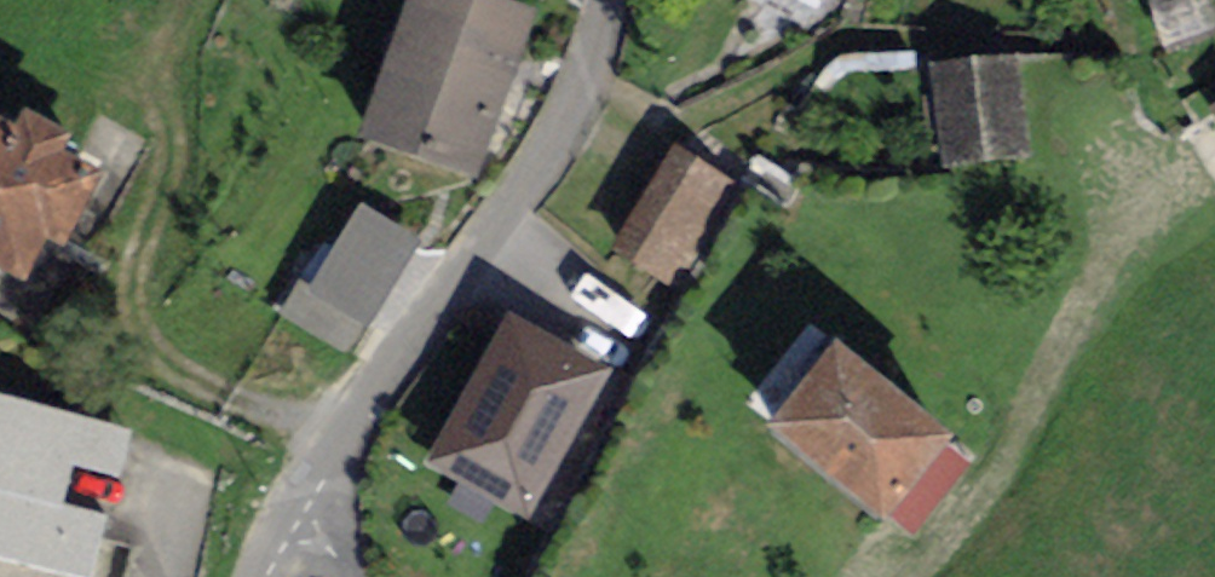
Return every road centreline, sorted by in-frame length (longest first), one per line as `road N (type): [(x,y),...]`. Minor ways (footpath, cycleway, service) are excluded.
road 1 (residential): [(598,0),(580,71),(543,148),(291,510)]

